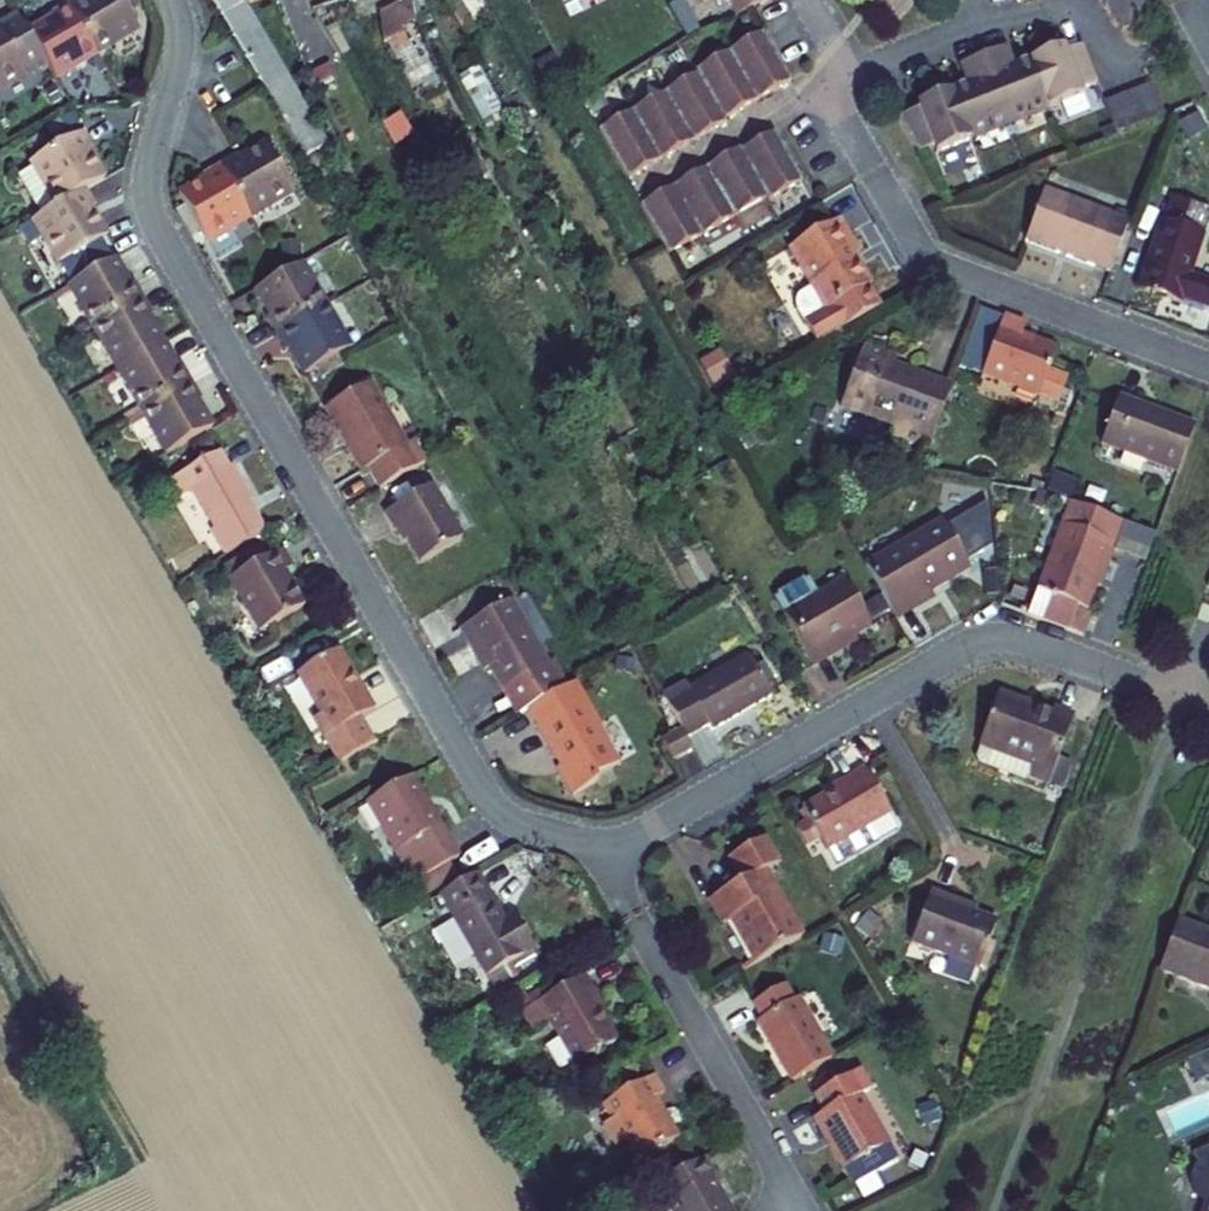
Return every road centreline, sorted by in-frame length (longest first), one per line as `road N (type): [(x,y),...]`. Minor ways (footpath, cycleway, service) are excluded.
road 1 (residential): [(595,844),(507,814),(477,780),(158,225),(151,161),(179,44),(169,0)]
road 2 (residential): [(595,844),(662,823),(983,641),(1040,645),(1184,699)]
road 3 (residential): [(842,82),(846,121),(929,259),(1208,366)]
road 4 (residential): [(805,1210),(595,844)]
road 5 (residential): [(842,82),(1064,5)]
road 6 (residential): [(638,192),(842,82)]

